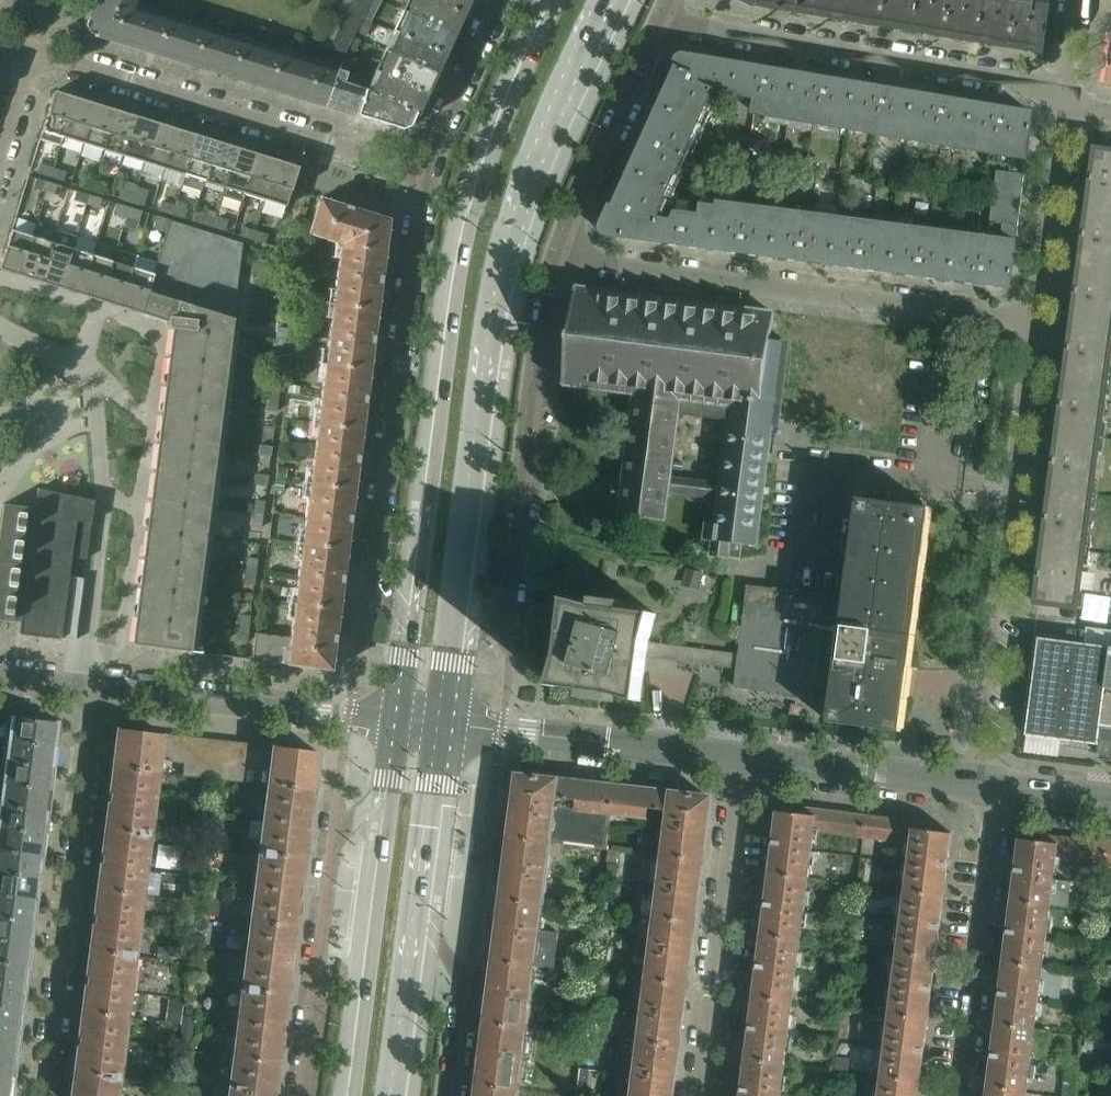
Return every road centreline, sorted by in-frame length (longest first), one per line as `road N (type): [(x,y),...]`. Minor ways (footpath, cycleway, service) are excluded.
road 1 (primary): [(447,650),(507,248),(539,149),(609,0)]
road 2 (primary): [(550,0),(487,143),(465,227),(409,609)]
road 3 (residential): [(1038,318),(560,261)]
road 4 (residential): [(1038,318),(979,742),(986,785)]
road 5 (residential): [(425,172),(370,579),(409,609)]
road 6 (residential): [(79,686),(117,373),(95,345),(0,316)]
road 7 (residential): [(447,650),(509,609),(560,261)]
road 8 (residential): [(425,172),(31,51)]
road 9 (residential): [(44,1095),(100,689)]
road 10 (residential): [(665,22),(1034,85),(1065,100)]
road 11 (residential): [(748,756),(702,1095)]
road 12 (residential): [(986,785),(990,831),(957,1095)]
road 13 (residential): [(438,725),(748,756)]
road 14 (primary): [(385,799),(348,1095)]
road 15 (residential): [(394,720),(100,689)]
road 16 (residential): [(453,1095),(480,887),(424,840)]
road 17 (residential): [(560,261),(665,22)]
road 18 (primary): [(392,1095),(424,840)]
road 19 (residential): [(334,843),(303,1095)]
road 20 (residential): [(748,756),(986,785)]
road 21 (residential): [(1065,100),(1038,318)]
road 22 (residential): [(497,0),(425,172)]
road 23 (residential): [(986,785),(1110,801)]

